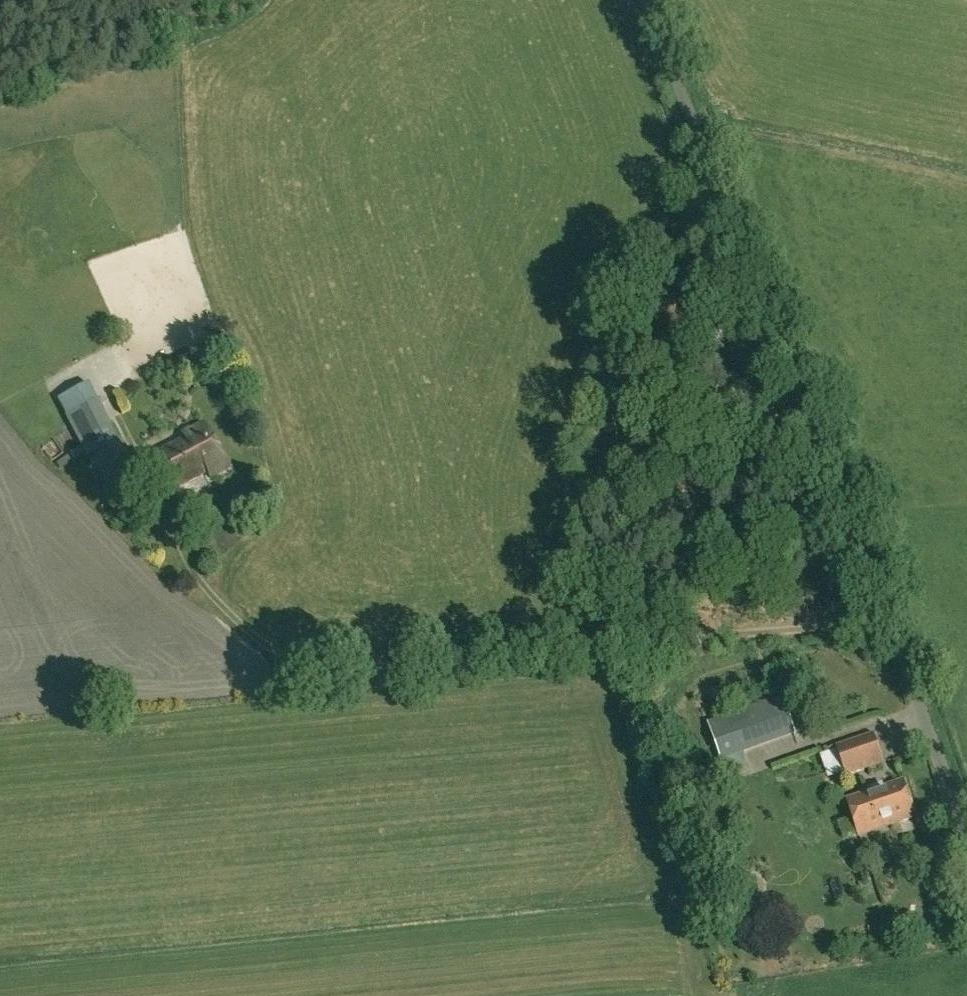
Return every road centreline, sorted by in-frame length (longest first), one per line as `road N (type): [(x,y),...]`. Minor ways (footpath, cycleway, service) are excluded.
road 1 (unclassified): [(966,841),(647,0)]

